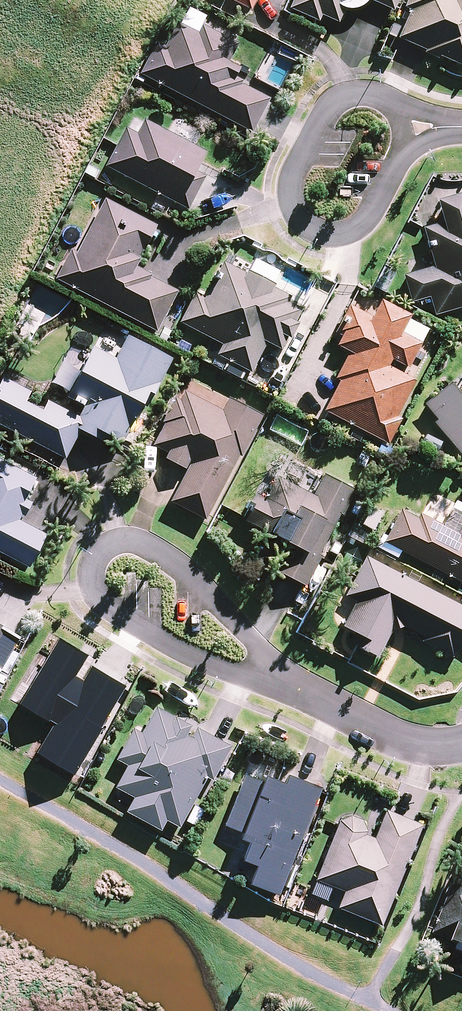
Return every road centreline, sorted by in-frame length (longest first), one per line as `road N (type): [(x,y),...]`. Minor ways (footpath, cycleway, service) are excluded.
road 1 (residential): [(266,670),(236,673),(194,660),(100,604),(92,572),(105,548),(136,538),(213,595),(257,649)]
road 2 (residential): [(410,127),(360,225),(336,235),(301,218),(293,184),(315,123),(353,96),(403,114)]
road 3 (residential): [(461,742),(401,742),(266,670)]

